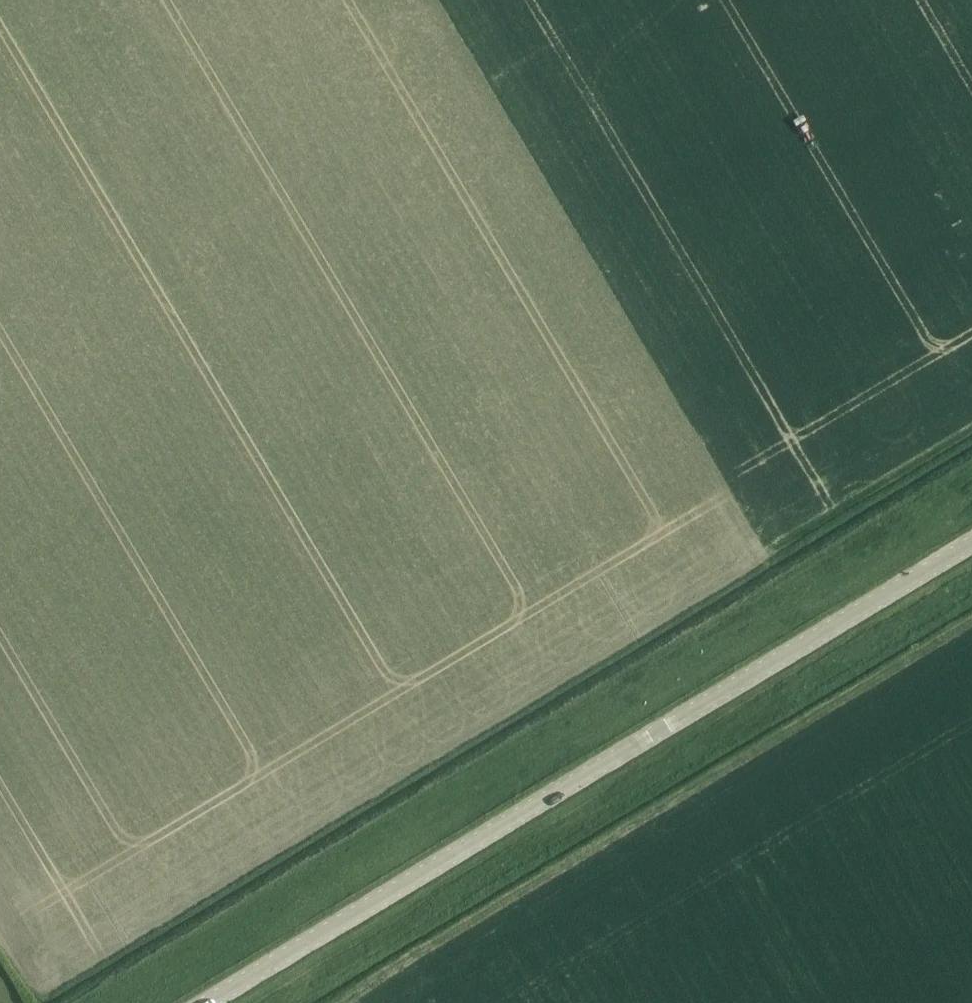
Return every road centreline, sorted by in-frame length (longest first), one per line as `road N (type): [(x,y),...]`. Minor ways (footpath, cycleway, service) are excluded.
road 1 (unclassified): [(203,1002),(971,543)]

